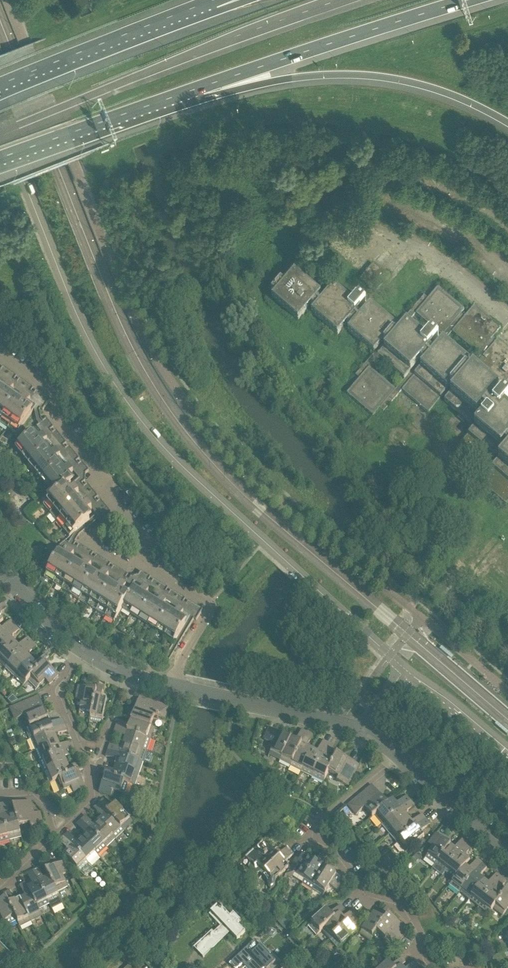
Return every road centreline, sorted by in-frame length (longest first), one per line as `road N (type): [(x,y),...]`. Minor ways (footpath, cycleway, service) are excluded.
road 1 (secondary): [(363,631),(173,456),(117,388),(86,335),(0,121)]
road 2 (motorway): [(196,90),(356,74),(434,89),(507,124)]
road 3 (residential): [(431,967),(402,908),(361,891),(335,853),(312,840),(327,813),(396,757)]
road 4 (motorway): [(196,90),(469,0)]
road 5 (motorway): [(0,160),(196,90)]
road 6 (residential): [(121,511),(60,422),(54,392),(0,353)]
road 7 (motorway): [(177,23),(0,92)]
road 8 (residential): [(167,685),(211,607),(140,563)]
road 9 (residential): [(396,757),(507,853)]
road 10 (secondary): [(403,672),(507,758)]
road 11 (residential): [(233,698),(362,729)]
road 12 (residential): [(95,768),(61,697),(60,678),(82,651)]
road 13 (secondary): [(507,745),(407,666)]
road 14 (residential): [(82,651),(0,563)]

